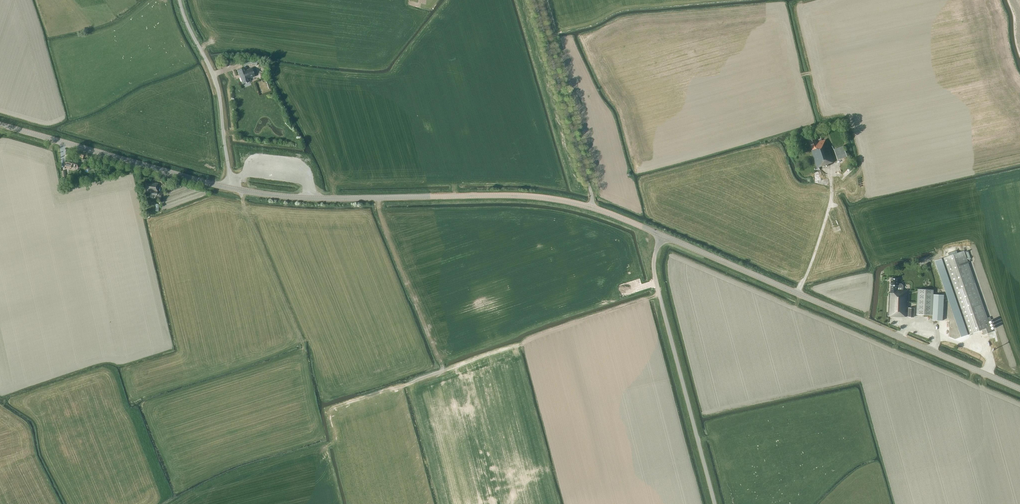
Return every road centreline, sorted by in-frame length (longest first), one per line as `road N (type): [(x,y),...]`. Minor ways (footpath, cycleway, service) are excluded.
road 1 (secondary): [(1019,388),(661,236)]
road 2 (secondary): [(594,208),(527,196),(314,198),(232,189)]
road 3 (unclassified): [(714,503),(655,280),(661,236)]
road 4 (secondary): [(232,189),(0,124)]
road 5 (unclassified): [(594,208),(535,0)]
road 6 (unclassified): [(232,189),(217,86),(179,0)]

